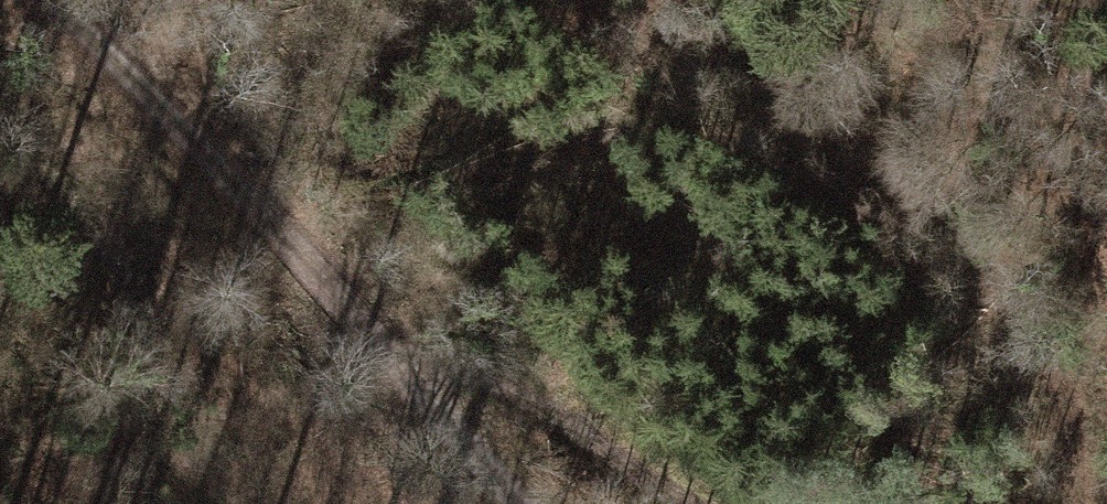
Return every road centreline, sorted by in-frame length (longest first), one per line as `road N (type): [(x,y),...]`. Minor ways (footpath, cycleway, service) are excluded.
road 1 (track): [(490,503),(386,397),(107,0)]
road 2 (track): [(1106,483),(987,296),(792,100),(733,0)]
road 3 (track): [(386,397),(623,503)]

